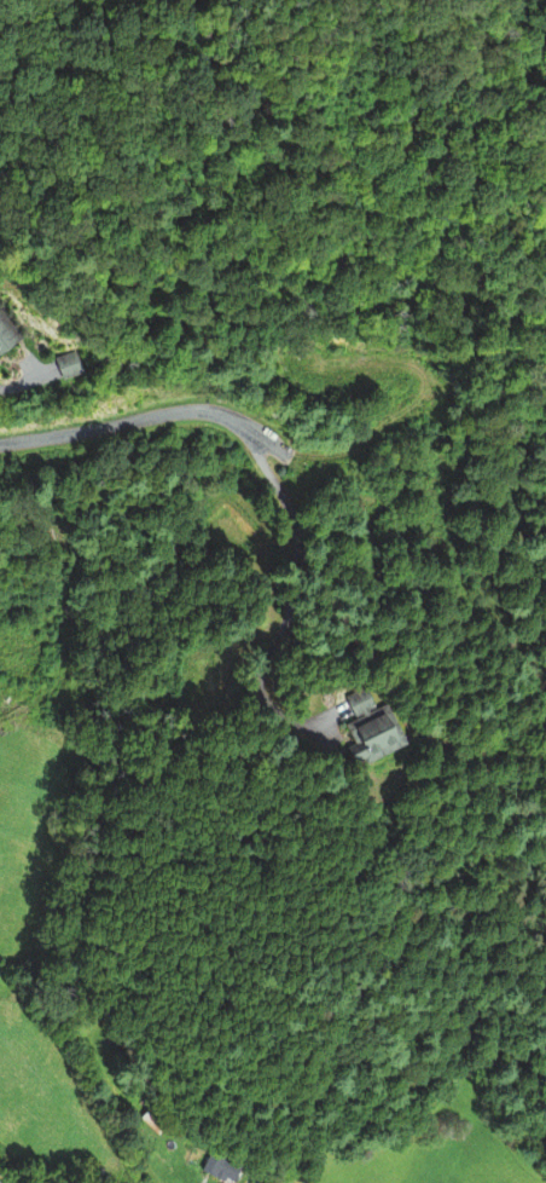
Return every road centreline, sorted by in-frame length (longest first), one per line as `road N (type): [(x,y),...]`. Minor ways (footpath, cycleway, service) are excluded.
road 1 (residential): [(0,444),(215,415),(285,455)]

